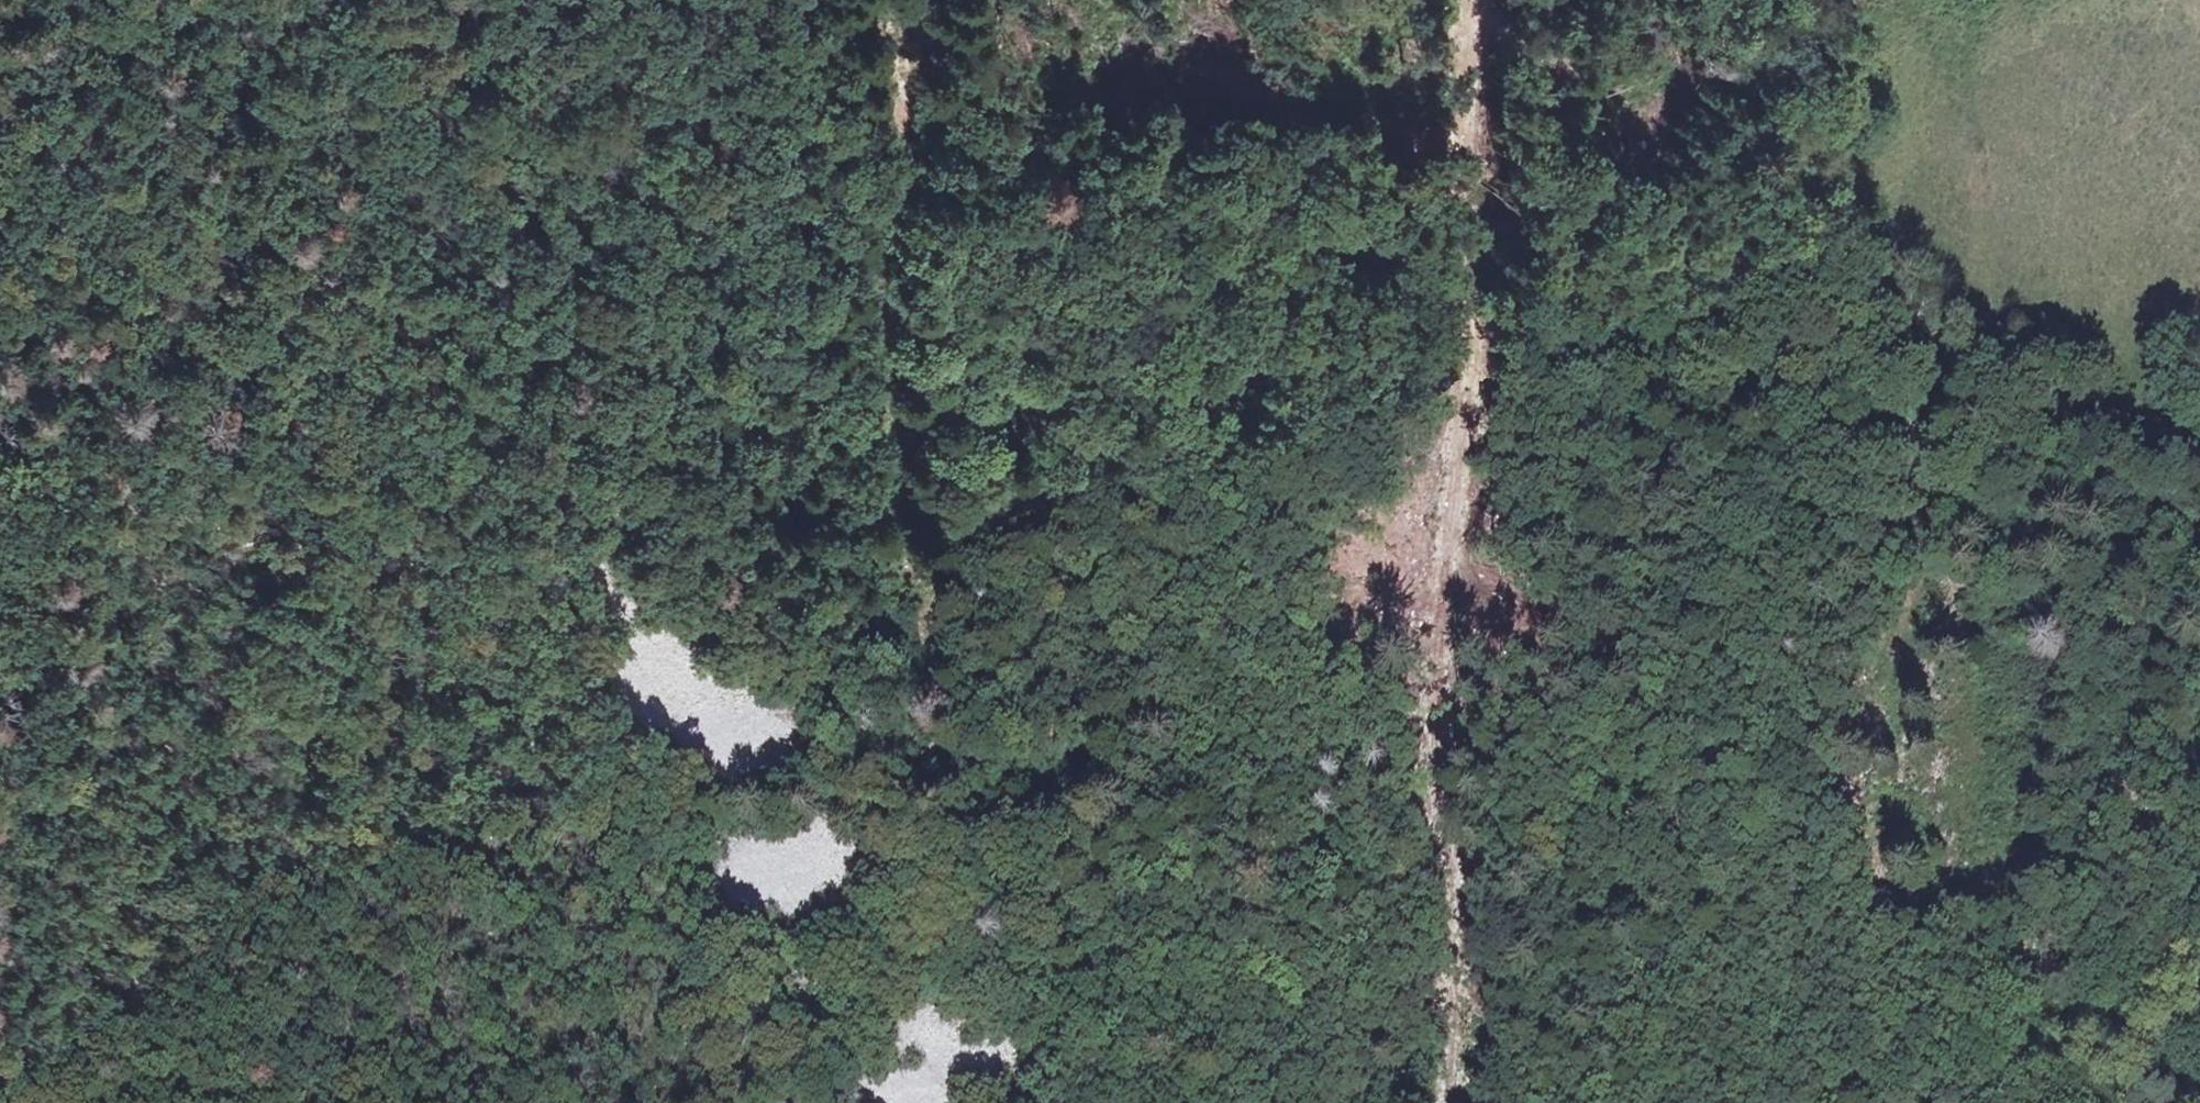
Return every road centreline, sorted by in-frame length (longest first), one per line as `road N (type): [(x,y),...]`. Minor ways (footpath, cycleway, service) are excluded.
road 1 (track): [(911,707),(881,211),(903,0)]
road 2 (track): [(1481,0),(1536,63),(1654,234),(1945,418)]
road 3 (track): [(1952,663),(1918,489),(1921,446),(1945,418),(2006,419),(2096,448),(2199,522)]

